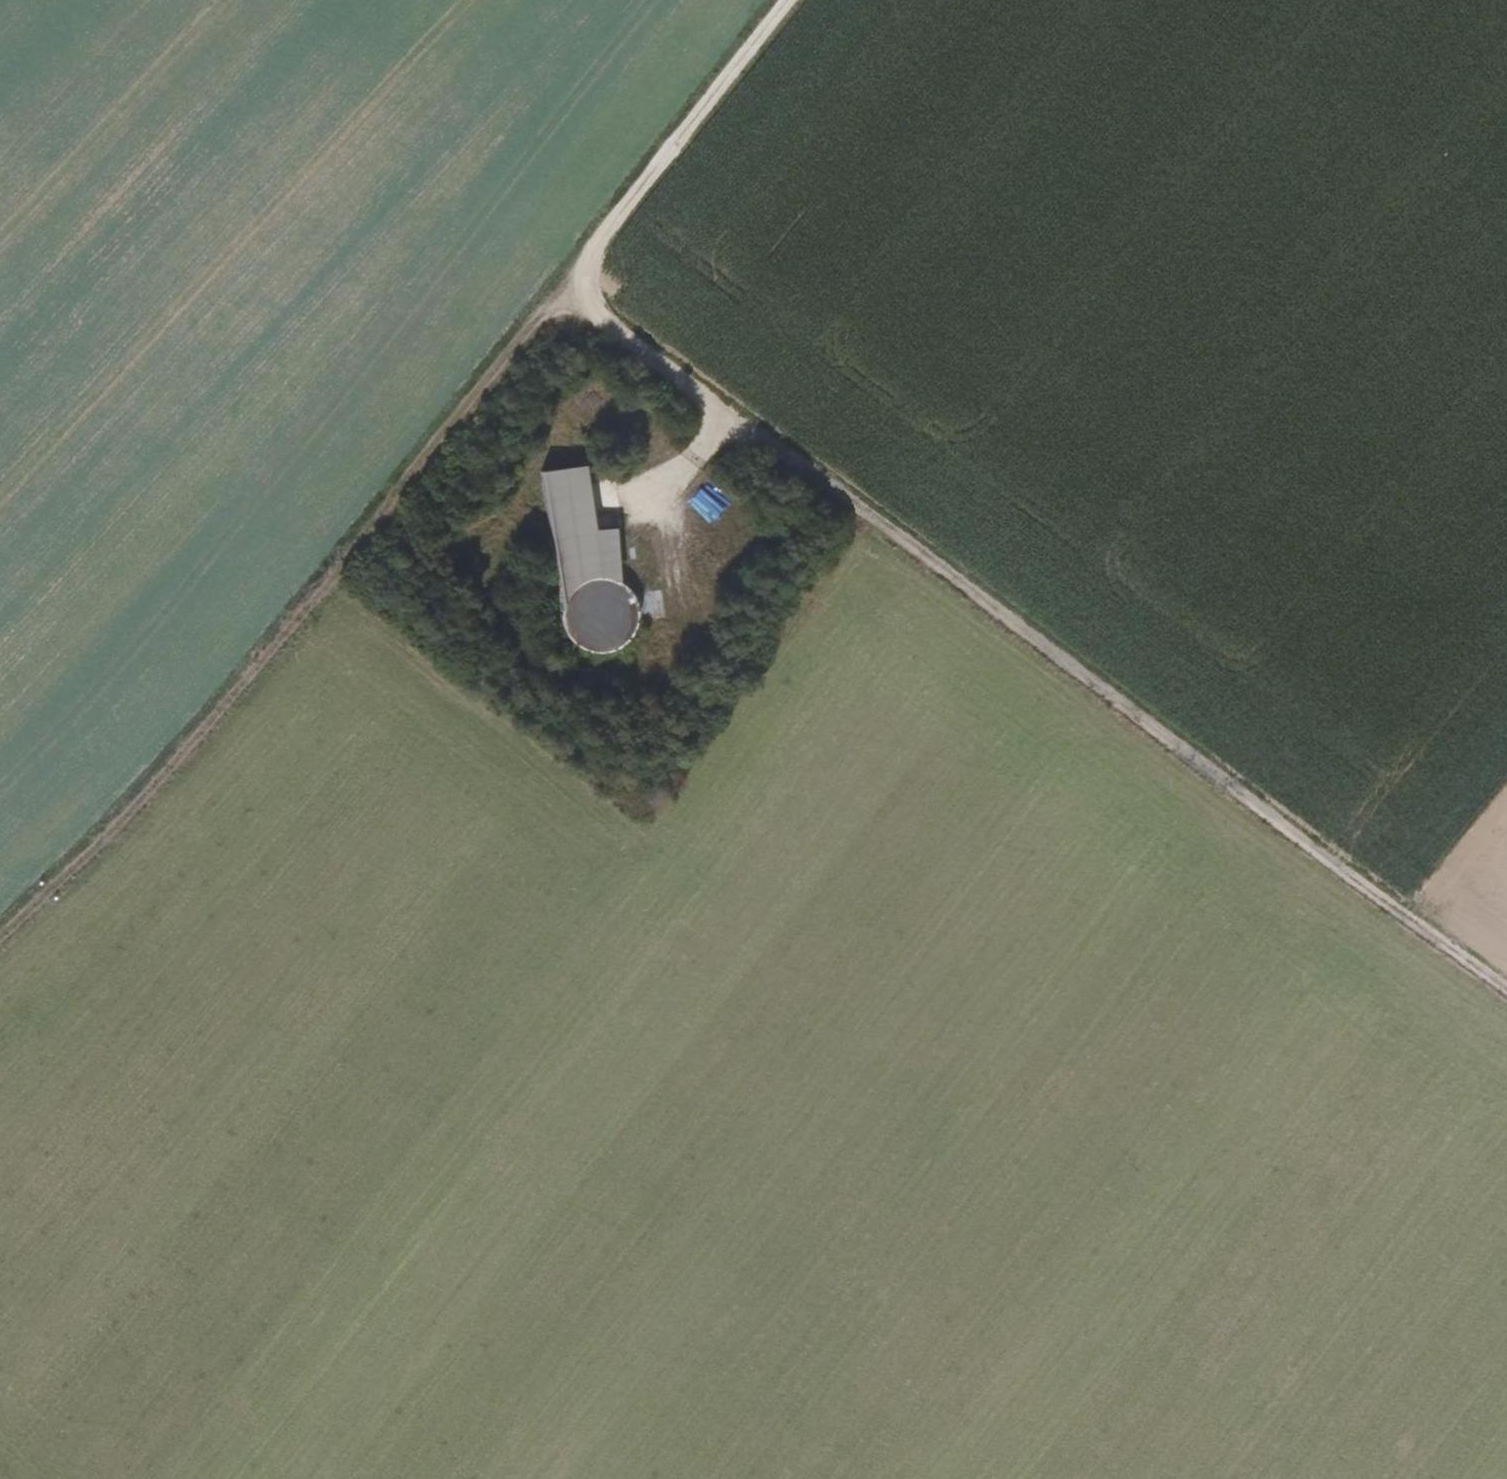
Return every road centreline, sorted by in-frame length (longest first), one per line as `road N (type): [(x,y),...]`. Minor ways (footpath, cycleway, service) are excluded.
road 1 (track): [(563,291),(1506,992)]
road 2 (track): [(0,945),(145,800),(563,291)]
road 3 (track): [(563,291),(797,0)]

